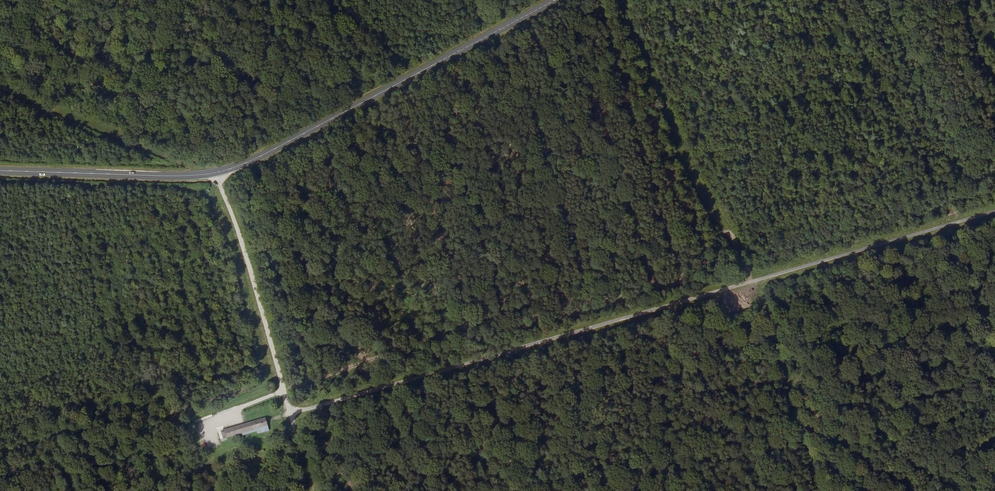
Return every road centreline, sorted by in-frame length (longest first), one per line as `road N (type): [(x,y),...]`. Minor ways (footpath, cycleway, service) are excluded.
road 1 (secondary): [(0,171),(176,176),(231,168),(557,0)]
road 2 (track): [(758,280),(290,414)]
road 3 (track): [(210,173),(235,228),(311,490)]
road 4 (track): [(620,0),(695,172),(758,280)]
road 5 (track): [(994,211),(758,280)]
road 6 (track): [(210,173),(0,95)]
road 7 (track): [(758,280),(820,490)]

